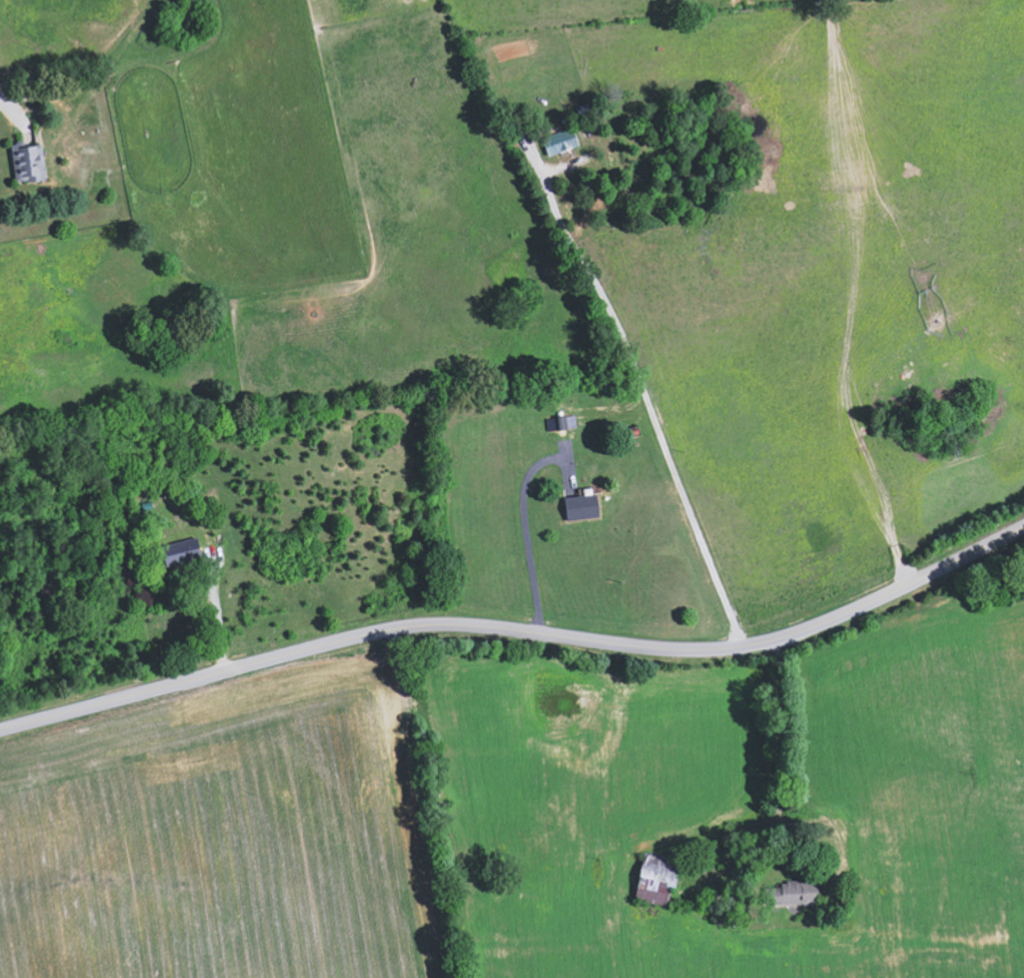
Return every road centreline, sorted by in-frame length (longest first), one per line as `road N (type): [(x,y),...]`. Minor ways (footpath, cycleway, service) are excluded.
road 1 (secondary): [(1023,529),(858,609),(765,643),(669,649),(479,627),(398,631),(0,735)]

